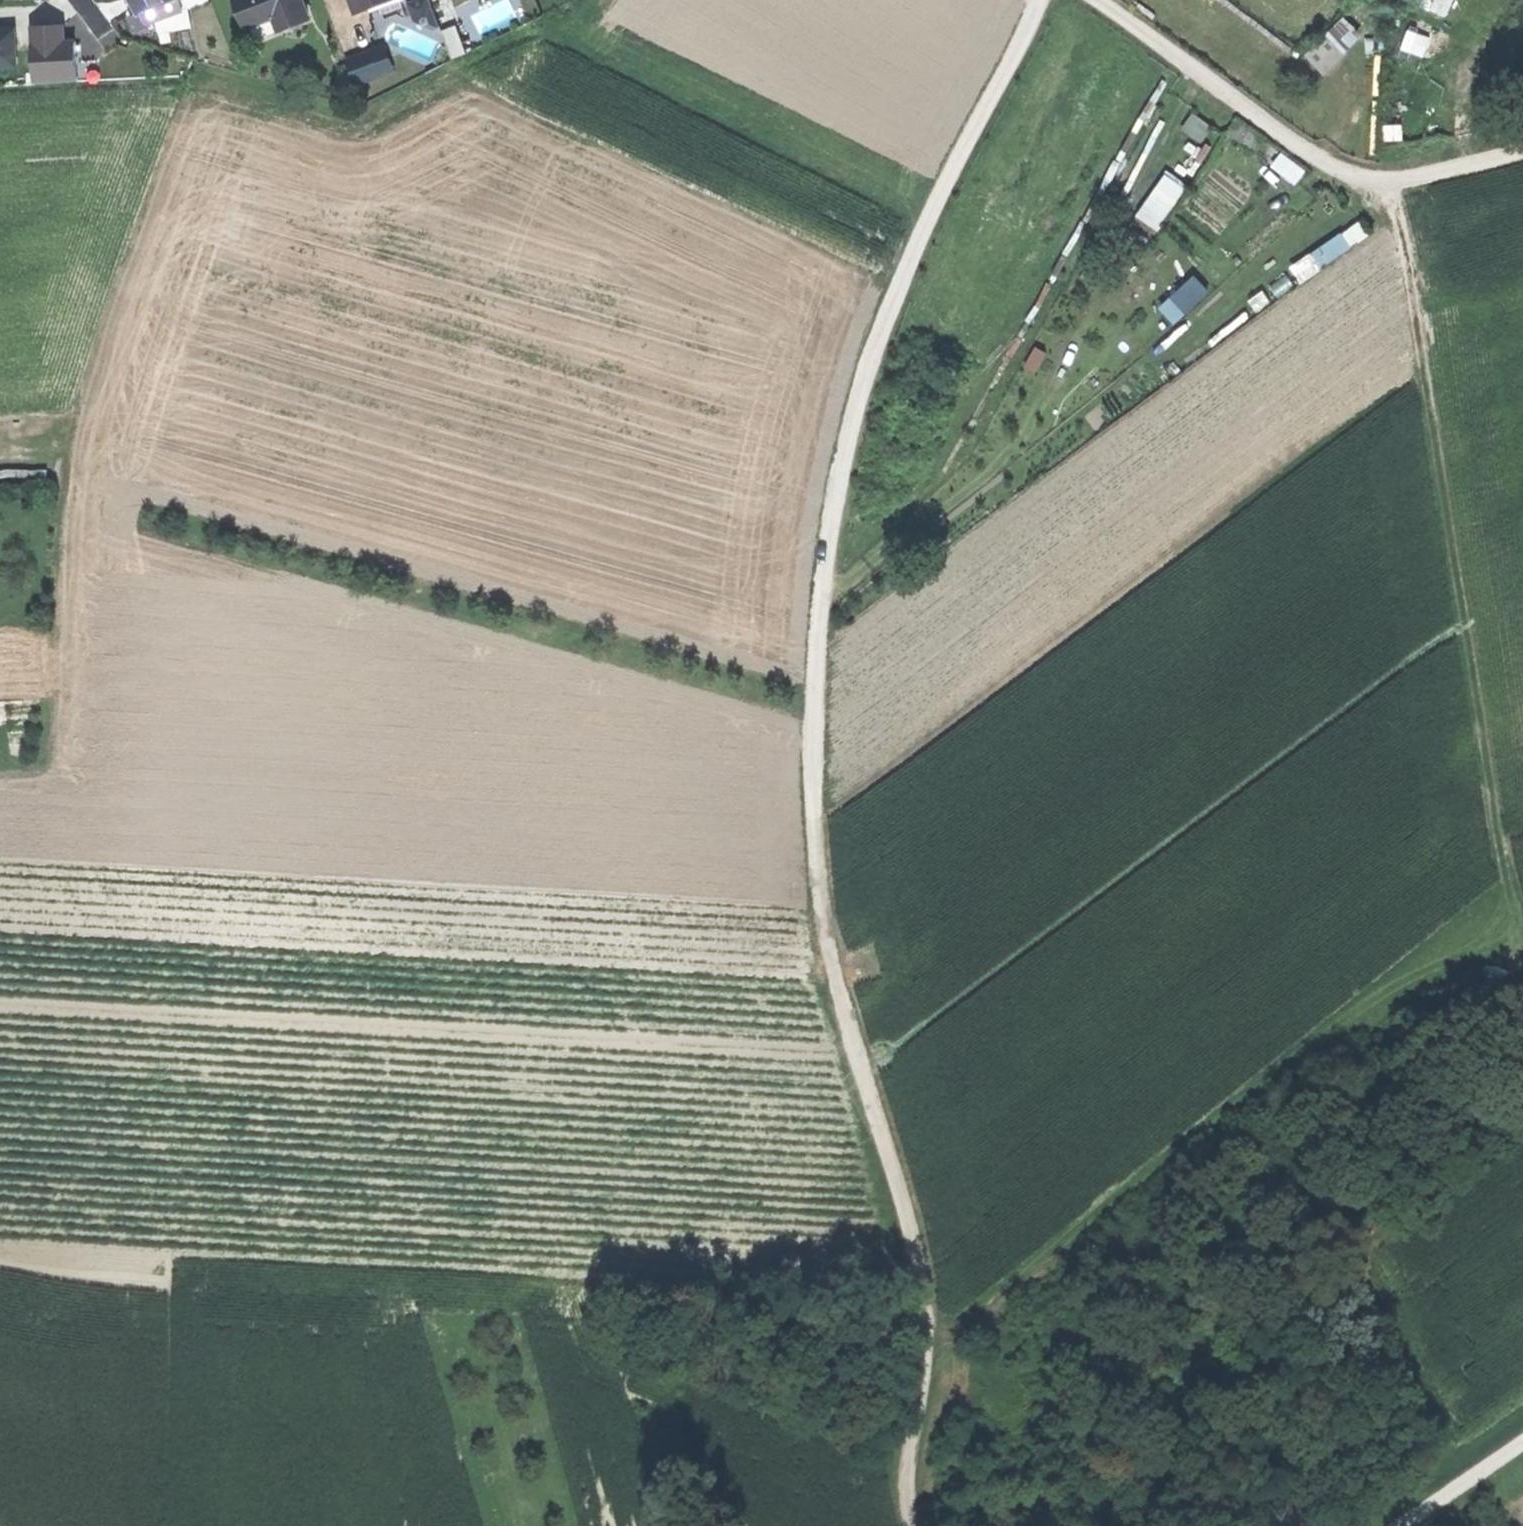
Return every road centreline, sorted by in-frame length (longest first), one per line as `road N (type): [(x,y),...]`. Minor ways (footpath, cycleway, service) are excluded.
road 1 (track): [(1041,0),(899,269),(844,458),(806,660),(805,840),(831,1018),(913,1319),(893,1497),(906,1525)]
road 2 (track): [(1522,154),(1372,183),(1323,165),(1089,0)]
road 3 (track): [(1522,1438),(1401,1525)]

